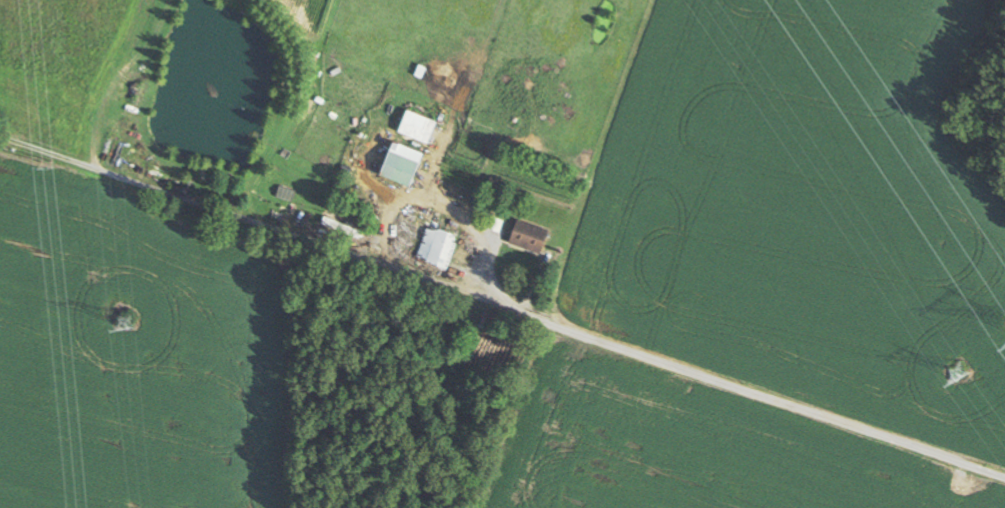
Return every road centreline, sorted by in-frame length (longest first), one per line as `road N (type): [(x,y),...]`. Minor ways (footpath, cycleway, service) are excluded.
road 1 (residential): [(1004,485),(0,124)]

